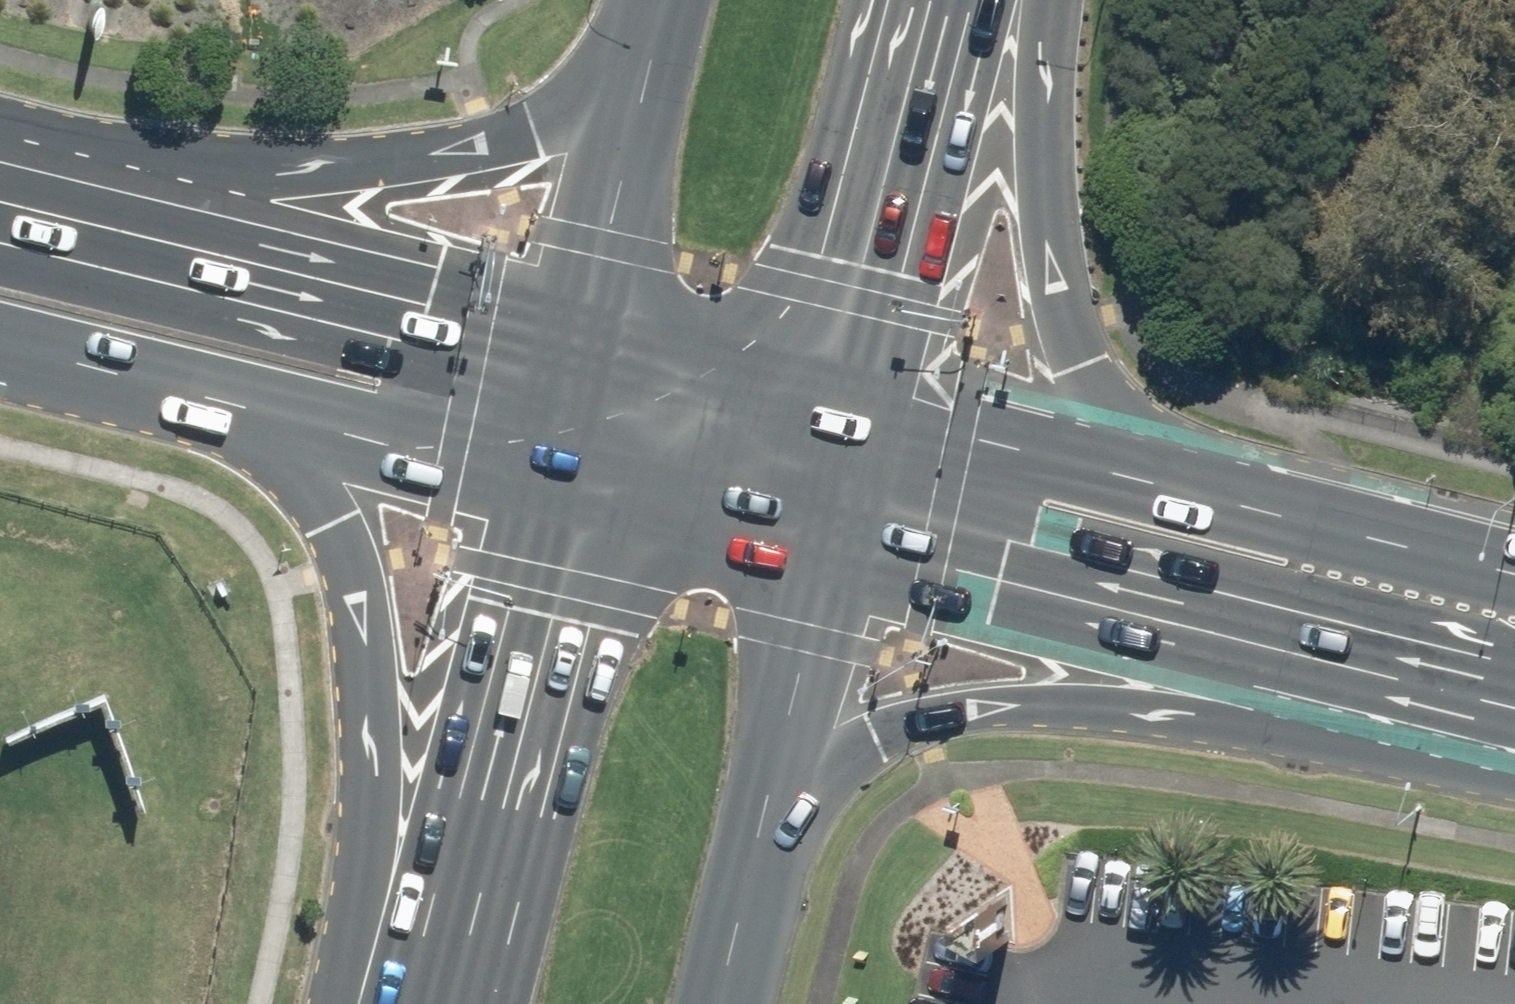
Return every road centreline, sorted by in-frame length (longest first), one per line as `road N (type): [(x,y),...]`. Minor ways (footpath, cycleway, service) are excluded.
road 1 (primary): [(1398,674),(901,717),(809,776),(732,902)]
road 2 (primary): [(336,1003),(377,773),(370,677),(352,579),(325,498),(122,391)]
road 3 (primary): [(0,179),(306,183),(488,142),(602,87),(657,0)]
road 4 (secondary): [(0,201),(590,339)]
road 5 (secondary): [(1398,674),(814,550)]
road 6 (primary): [(1055,0),(1048,176),(1064,319),(1138,429),(1228,489)]
road 7 (primary): [(426,1003),(552,502)]
road 8 (secondary): [(552,502),(122,391)]
road 9 (primary): [(947,0),(844,394)]
road 10 (secondary): [(844,394),(1228,489)]
road 11 (primary): [(814,550),(732,902)]
road 12 (primary): [(590,339),(676,0)]
road 13 (secondary): [(1228,489),(1514,559)]
road 14 (secondary): [(814,550),(552,502)]
road 15 (secondary): [(590,339),(844,394)]
road 16 (primary): [(552,502),(590,339)]
road 17 (primary): [(844,394),(814,550)]
road 18 (secondary): [(122,391),(0,360)]

